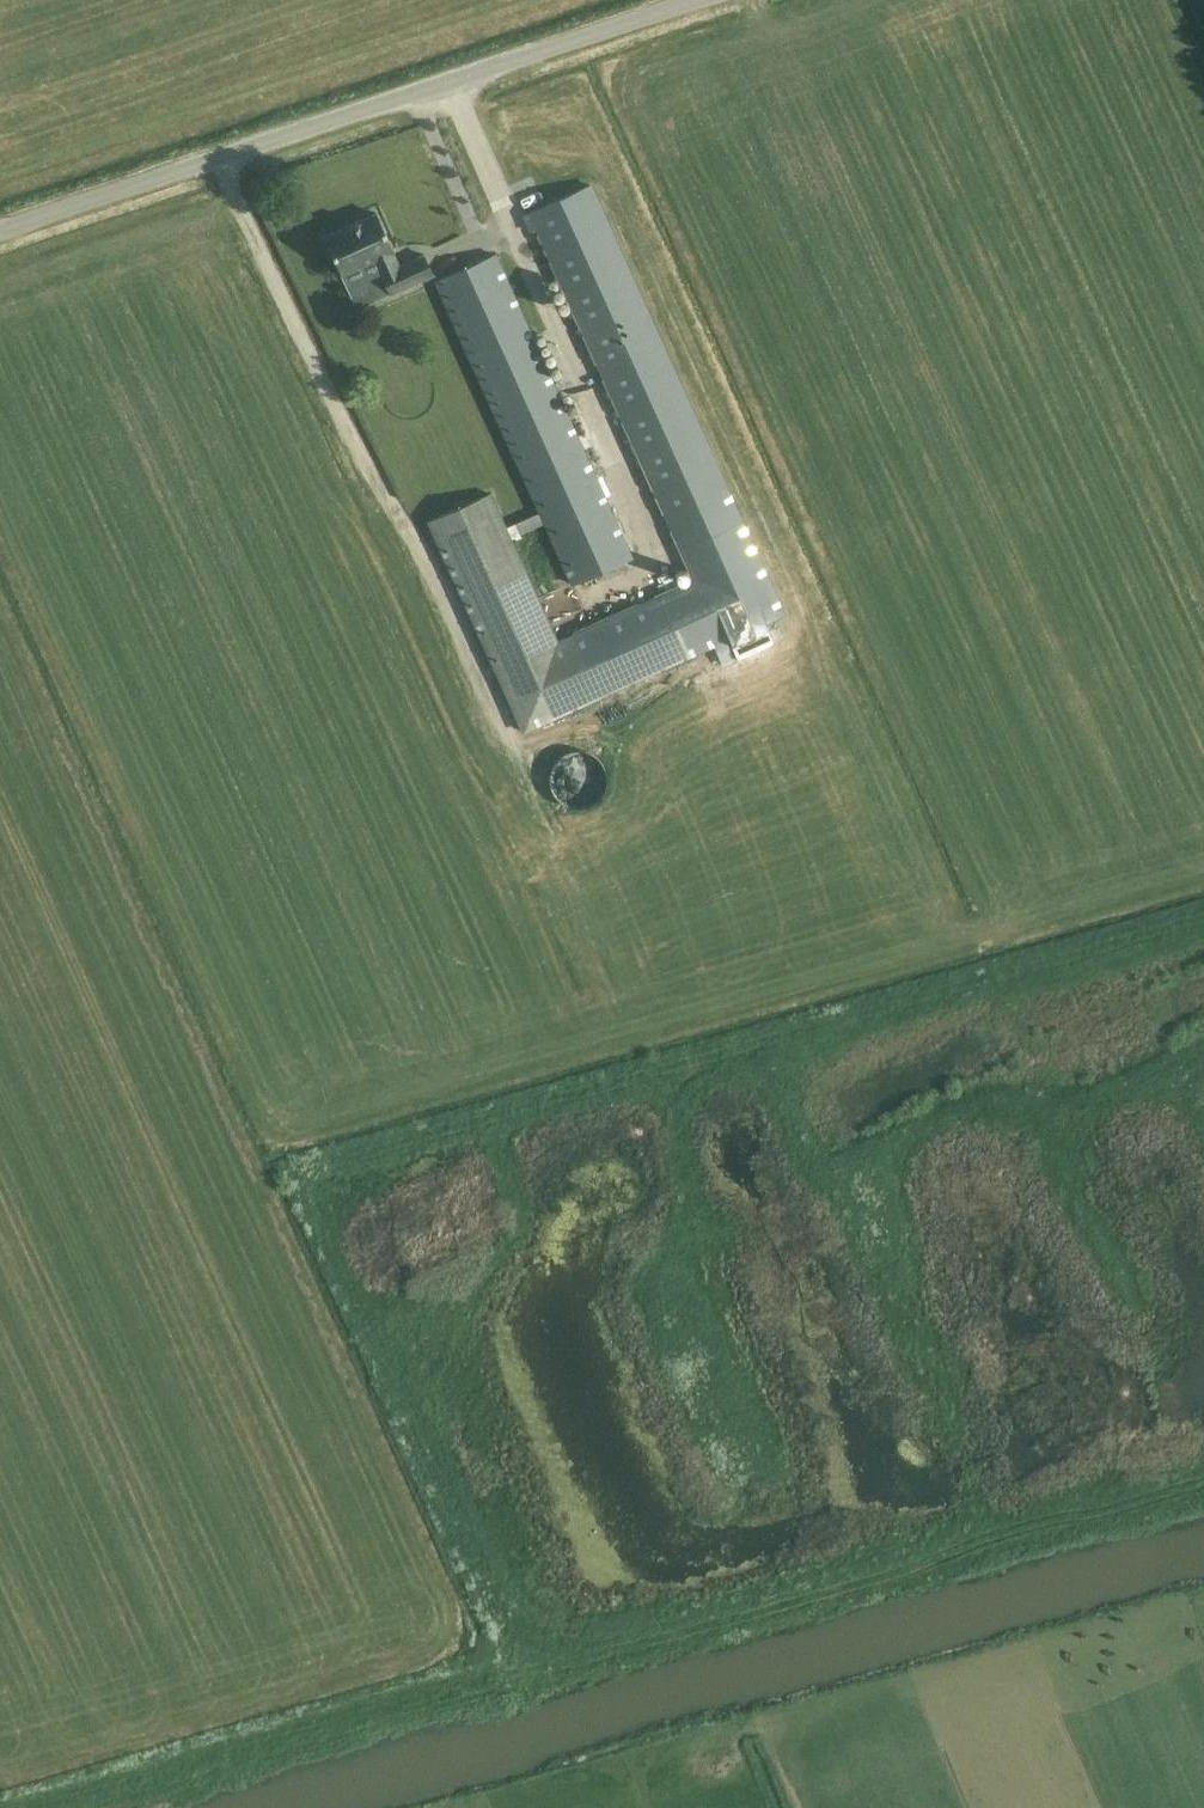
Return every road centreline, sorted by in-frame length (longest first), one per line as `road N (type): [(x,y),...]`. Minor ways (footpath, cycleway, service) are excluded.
road 1 (unclassified): [(0,231),(700,0)]

